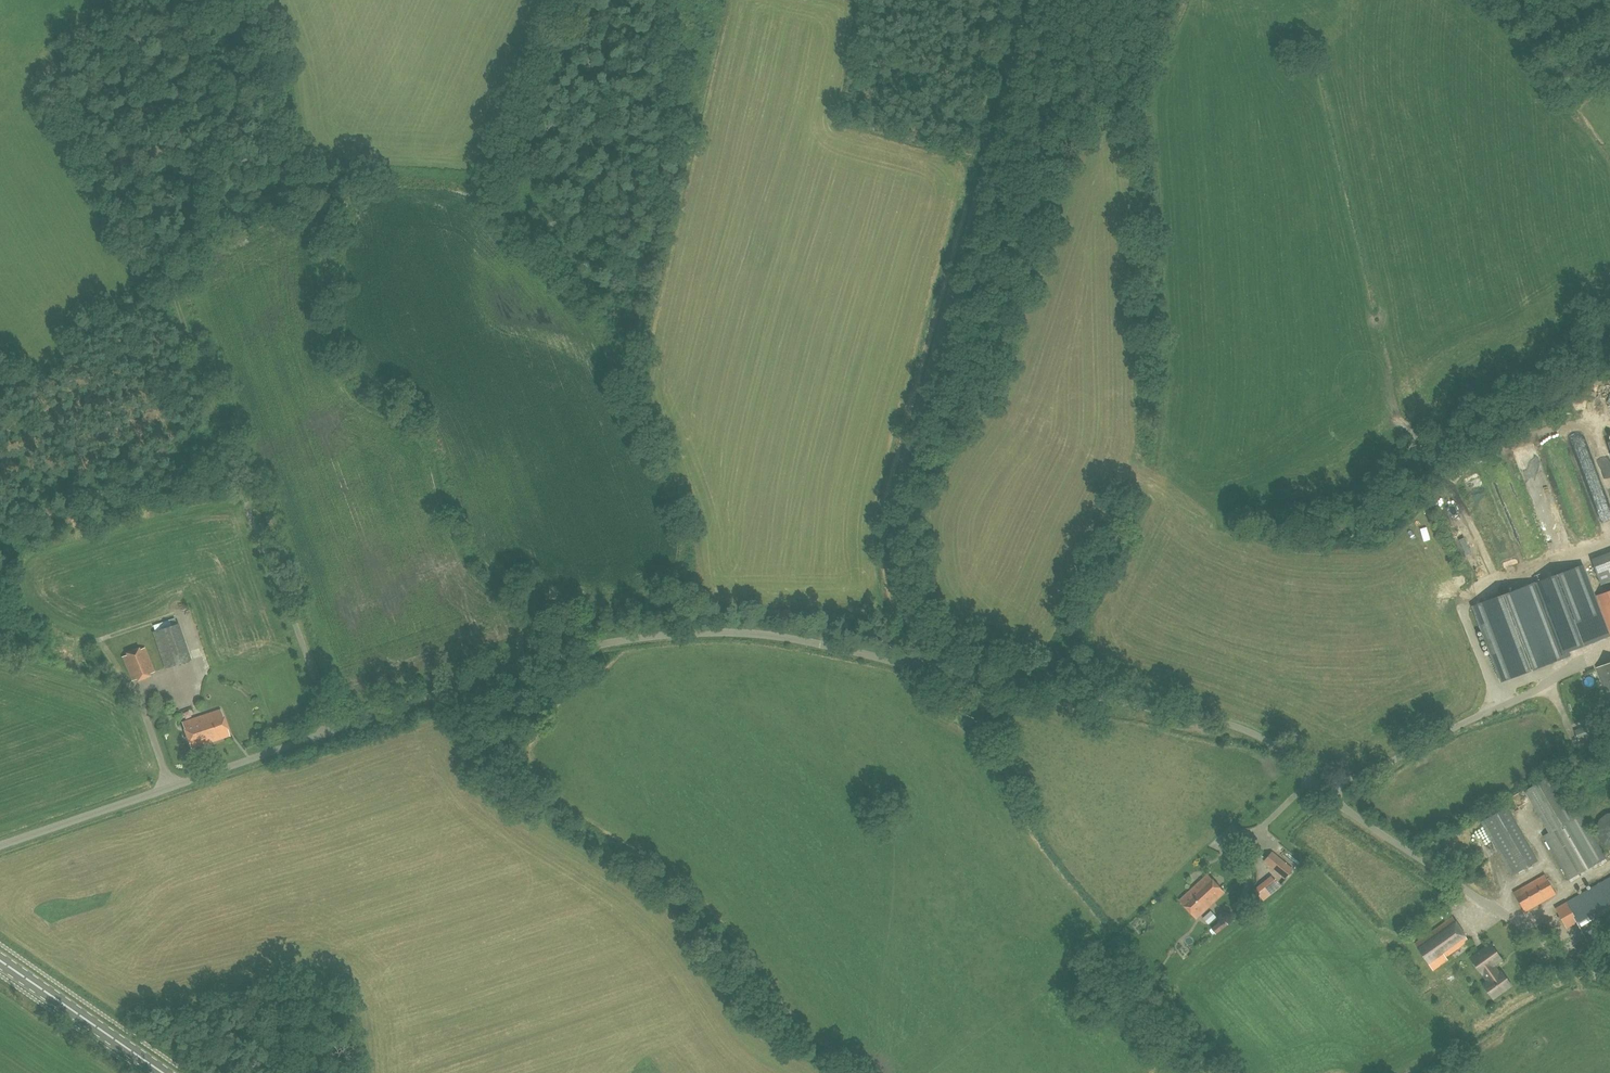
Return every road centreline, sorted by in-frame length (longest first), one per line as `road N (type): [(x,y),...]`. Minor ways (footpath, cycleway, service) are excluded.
road 1 (unclassified): [(1609,980),(1578,967),(1384,834),(1250,732),(926,665)]
road 2 (unclassified): [(926,665),(895,569),(899,483),(1032,0)]
road 3 (unclassified): [(332,731),(529,663),(637,638),(772,636),(926,665)]
road 4 (track): [(247,503),(161,258),(272,46),(260,0)]
road 5 (unclassified): [(0,846),(332,731)]
road 6 (unclassified): [(332,731),(247,503)]
road 7 (track): [(210,162),(82,99),(42,51)]
road 8 (secondary): [(163,1072),(0,961)]

